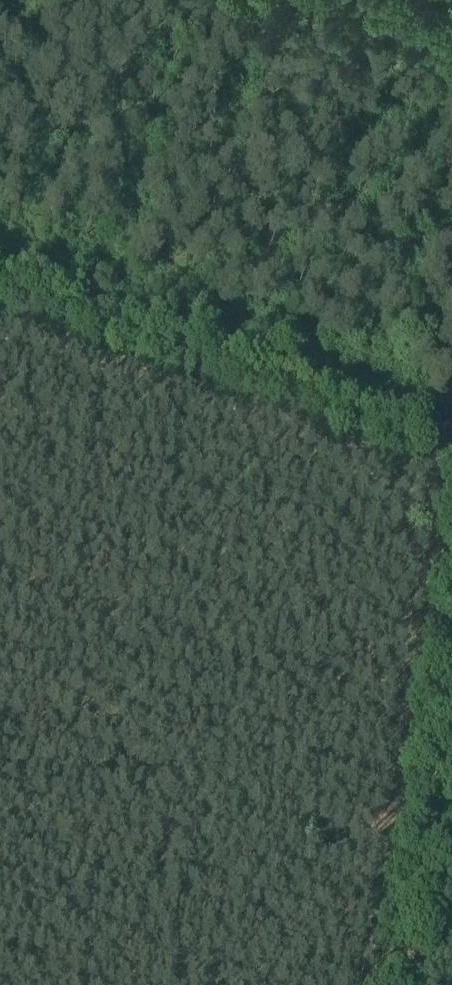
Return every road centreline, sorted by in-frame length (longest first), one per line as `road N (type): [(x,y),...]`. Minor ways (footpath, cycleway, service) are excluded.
road 1 (track): [(0,296),(451,463)]

